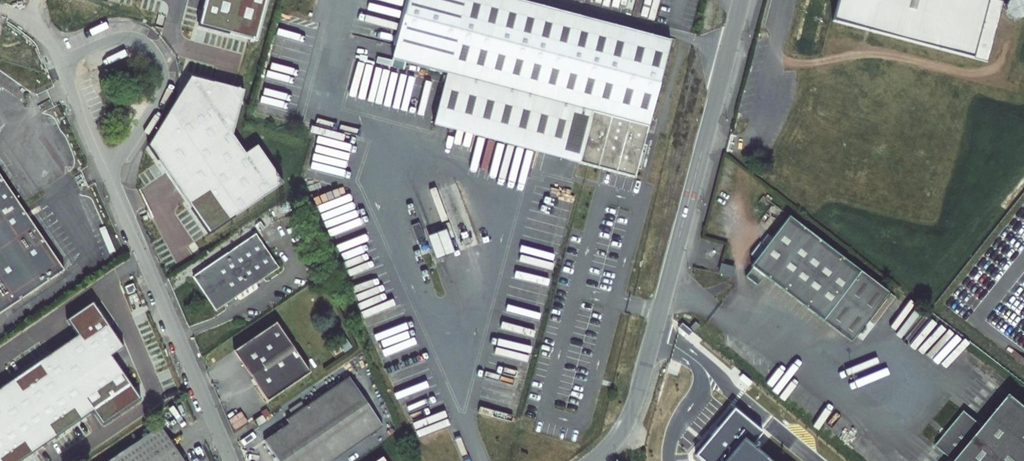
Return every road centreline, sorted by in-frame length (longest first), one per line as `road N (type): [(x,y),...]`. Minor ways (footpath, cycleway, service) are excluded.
road 1 (unclassified): [(742,0),(637,397),(619,435),(593,460)]
road 2 (unclassified): [(231,460),(133,230)]
road 3 (unclassified): [(108,172),(158,96),(157,56),(121,37),(60,61)]
road 4 (unclassified): [(60,61),(108,172)]

